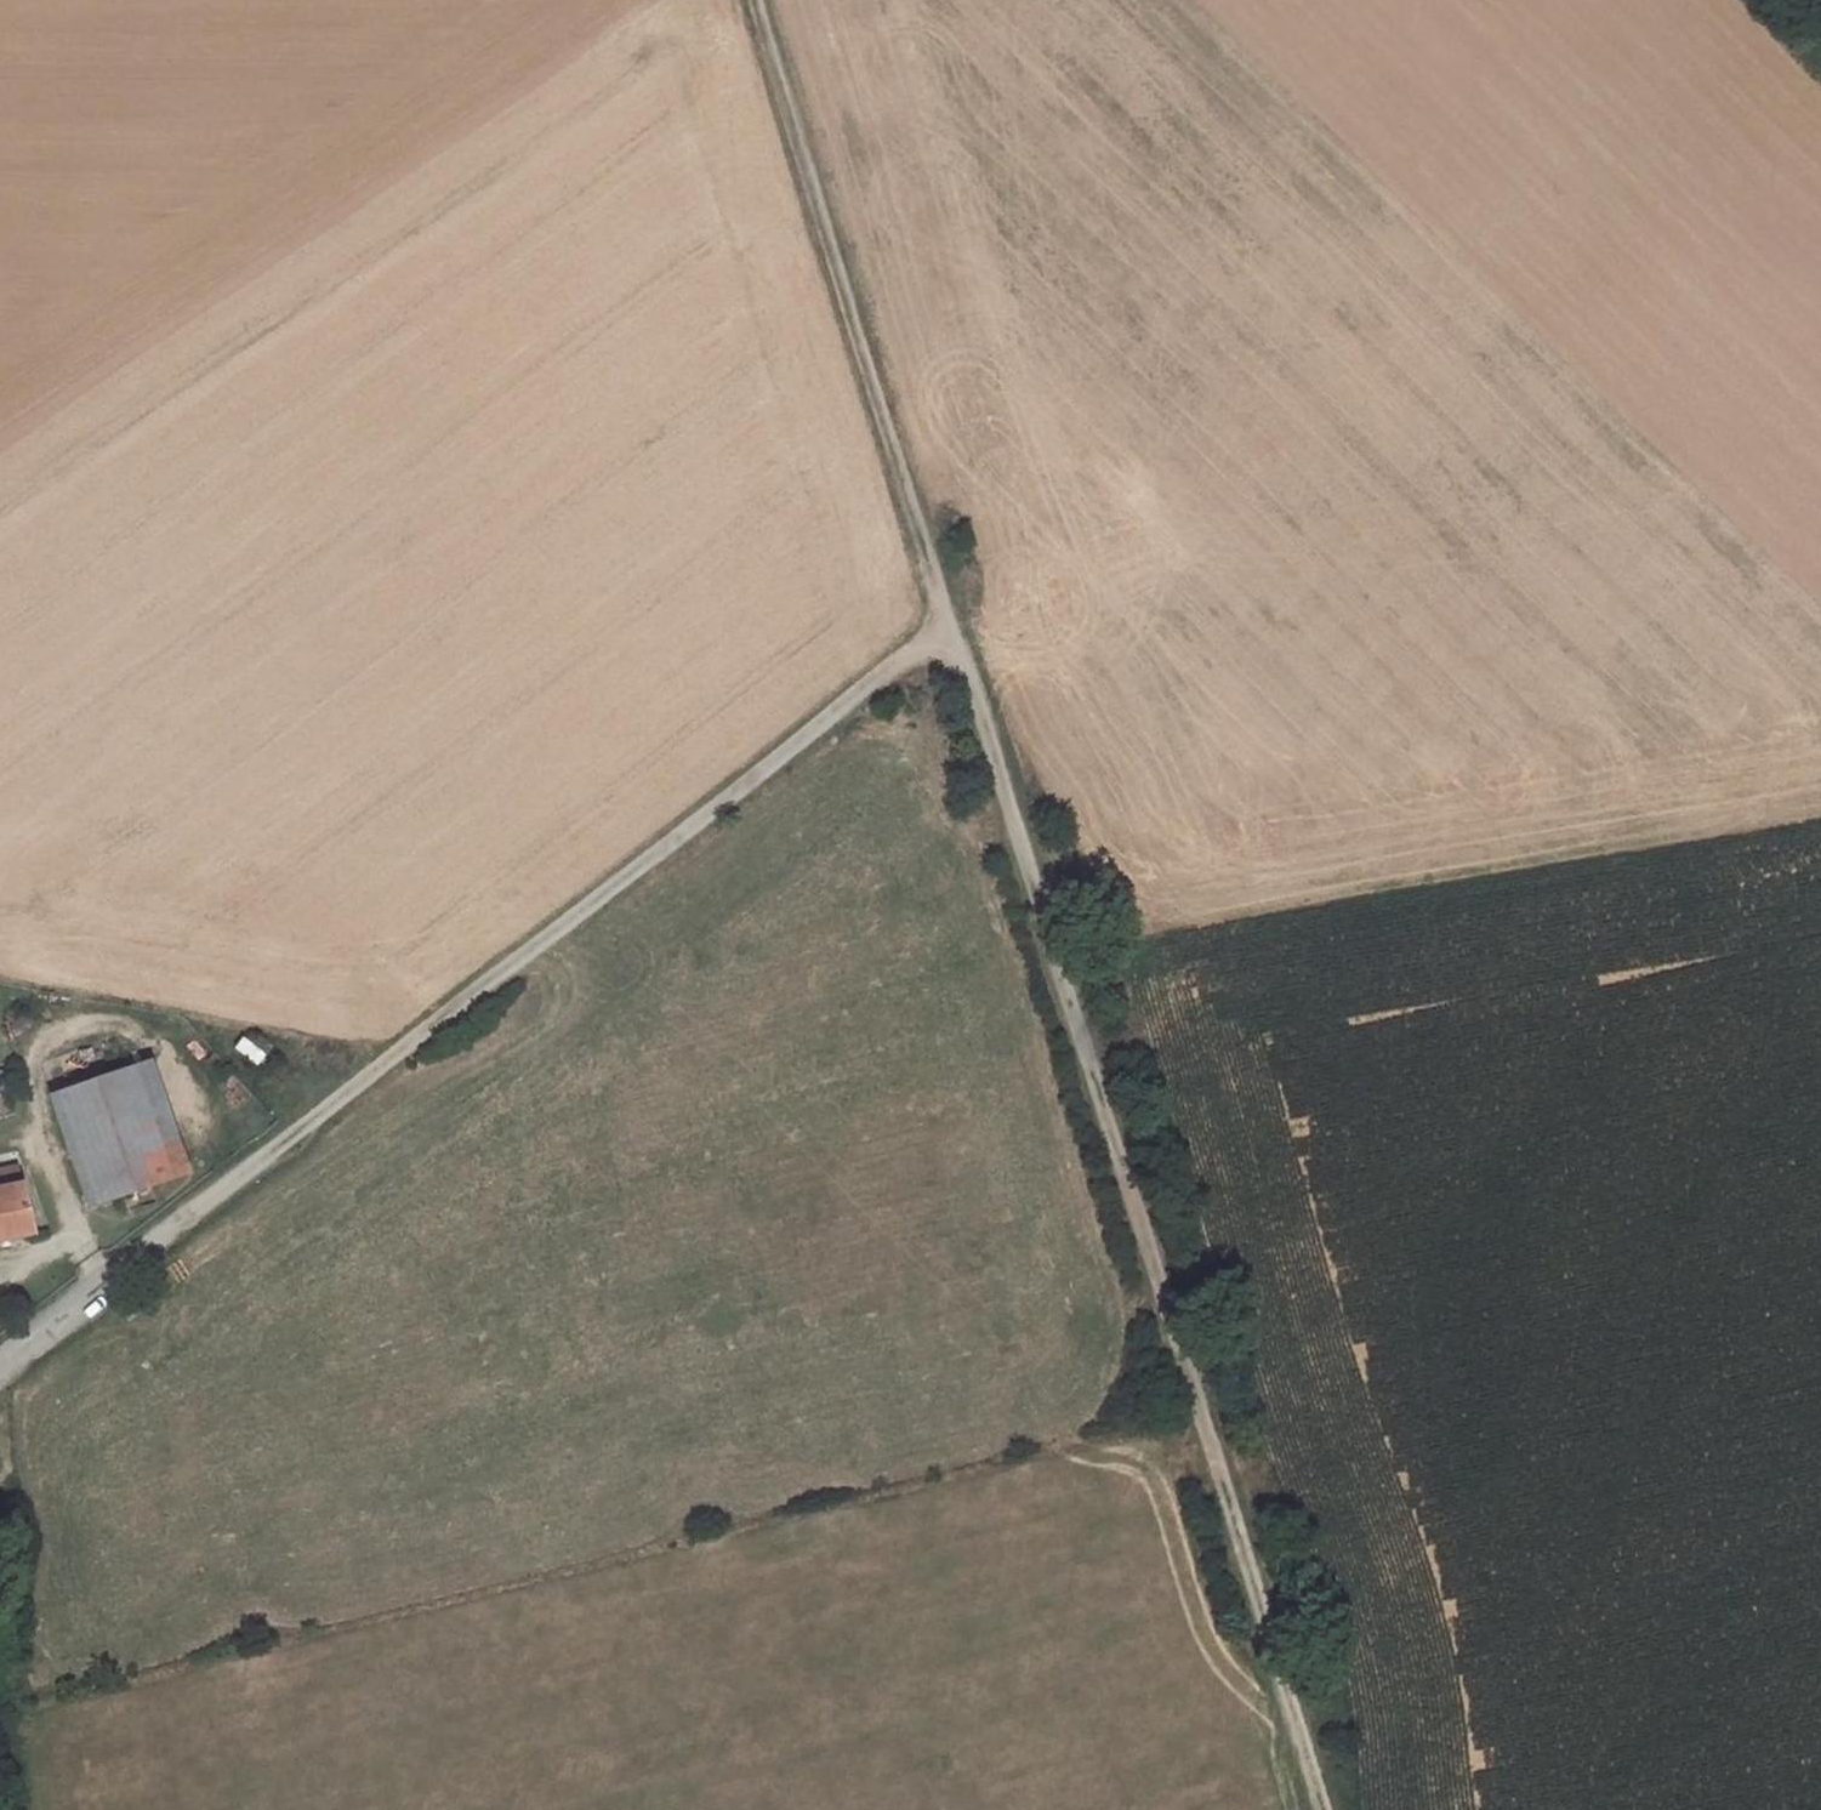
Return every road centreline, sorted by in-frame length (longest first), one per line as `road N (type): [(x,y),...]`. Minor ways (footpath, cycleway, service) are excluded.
road 1 (track): [(1324,1809),(941,627)]
road 2 (track): [(941,627),(104,1279)]
road 3 (track): [(941,627),(752,0)]
road 4 (unclassified): [(104,1279),(0,1359)]

